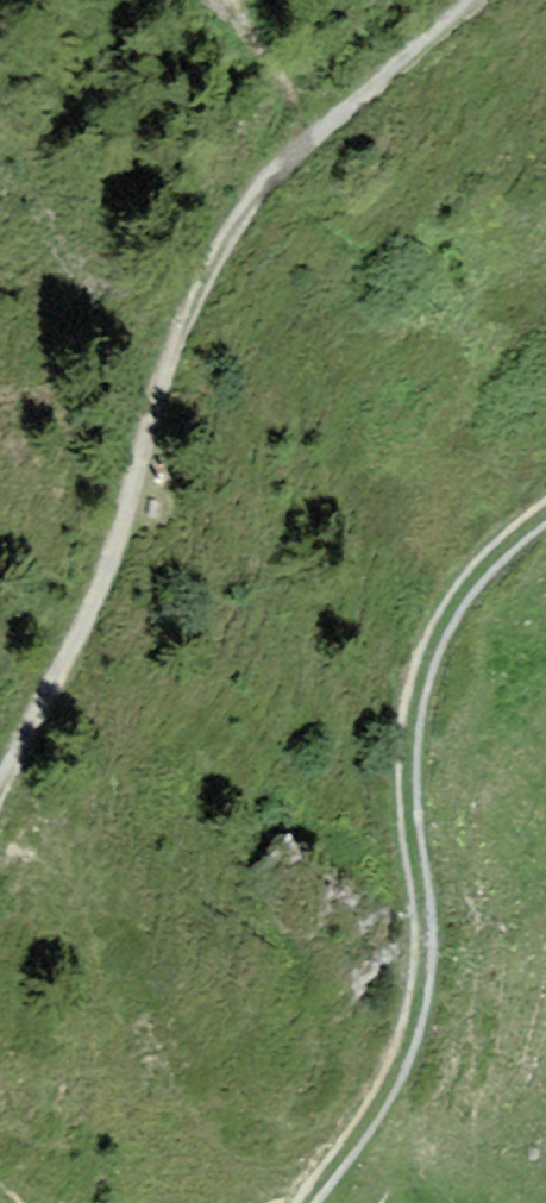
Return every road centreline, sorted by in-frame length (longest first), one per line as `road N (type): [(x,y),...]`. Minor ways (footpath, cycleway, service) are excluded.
road 1 (track): [(0,761),(81,596),(184,313),(243,205),(472,0)]
road 2 (track): [(305,1202),(388,1084),(413,1014),(424,944),(404,804),(405,739),(420,674),(445,618),(510,537),(545,510)]

